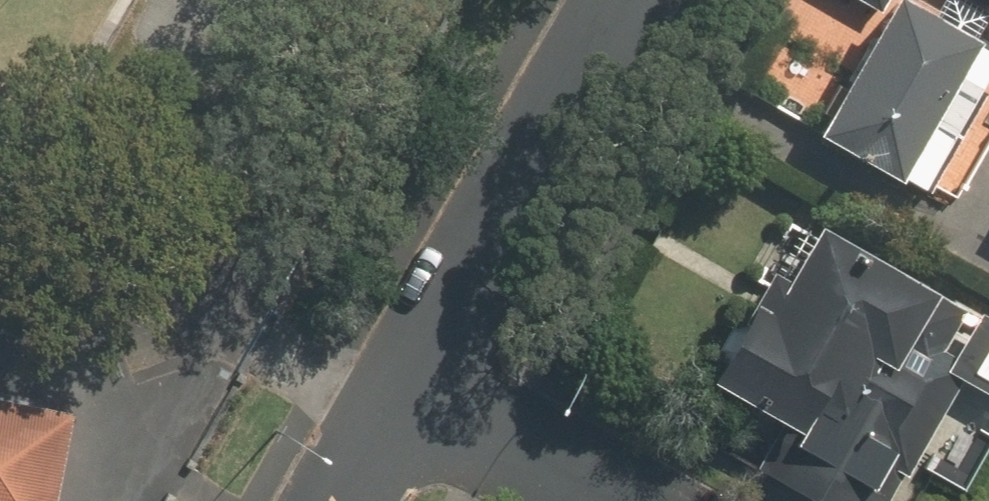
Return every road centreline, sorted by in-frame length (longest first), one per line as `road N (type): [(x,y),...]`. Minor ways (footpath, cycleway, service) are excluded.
road 1 (tertiary): [(632,0),(408,386)]
road 2 (residential): [(604,500),(408,386)]
road 3 (tertiary): [(408,386),(336,500)]

